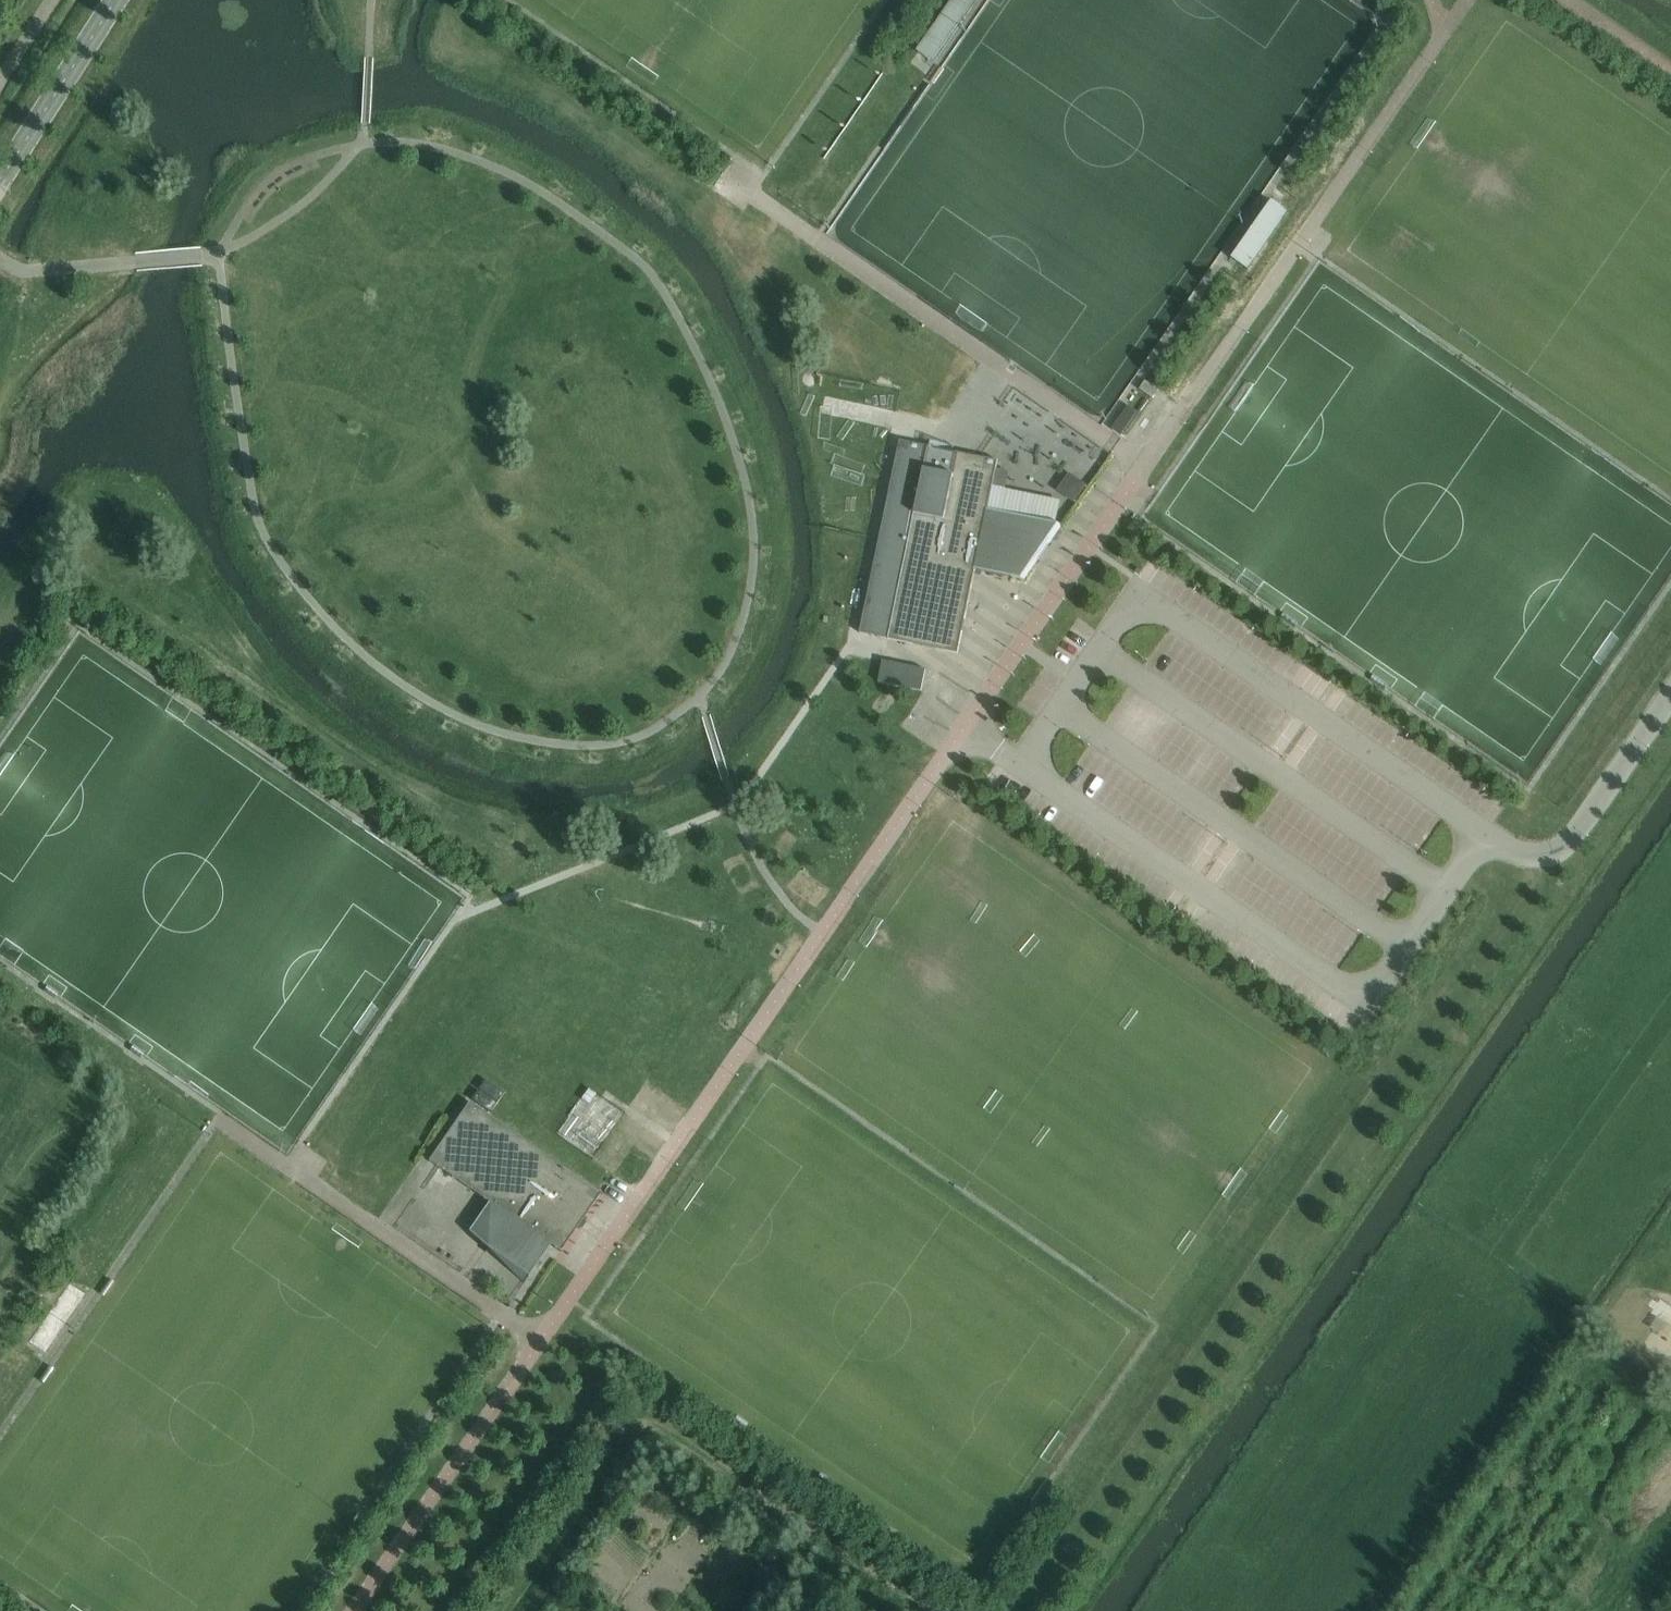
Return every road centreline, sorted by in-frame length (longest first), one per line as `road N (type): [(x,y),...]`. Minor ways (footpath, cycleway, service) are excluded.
road 1 (unclassified): [(0,181),(116,0)]

